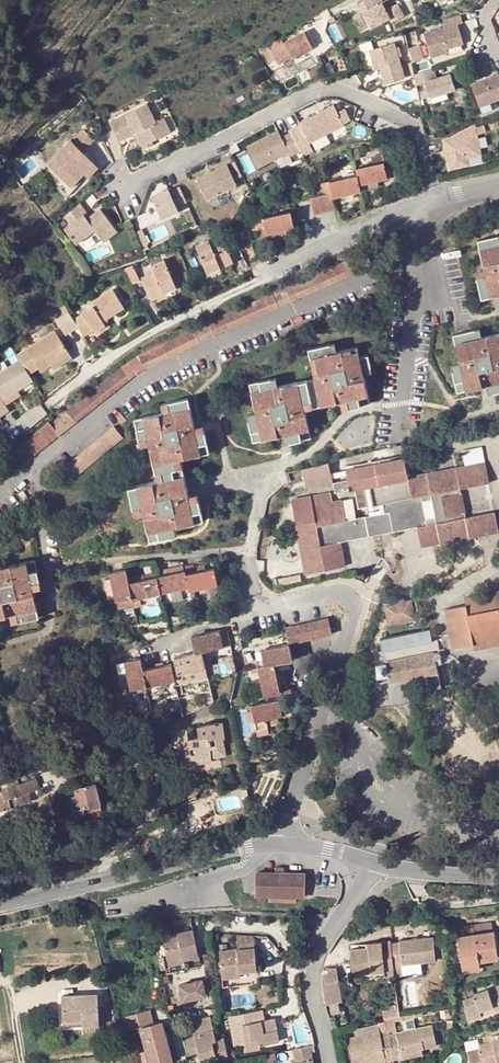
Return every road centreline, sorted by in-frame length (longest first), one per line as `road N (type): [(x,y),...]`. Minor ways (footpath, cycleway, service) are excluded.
road 1 (residential): [(429,271),(385,276),(183,360),(0,494)]
road 2 (residential): [(20,425),(139,334),(356,230),(435,200)]
road 3 (residential): [(435,200),(414,126),(354,96),(295,100),(127,186)]
road 4 (tertiary): [(285,843),(0,910)]
road 5 (residential): [(374,860),(314,967),(326,1062)]
road 6 (residential): [(325,705),(357,607),(332,592),(261,603)]
road 7 (residential): [(49,566),(250,550)]
road 8 (residential): [(429,271),(408,341),(399,426)]
road 9 (residential): [(285,843),(325,705)]
road 10 (tertiary): [(498,876),(374,860)]

